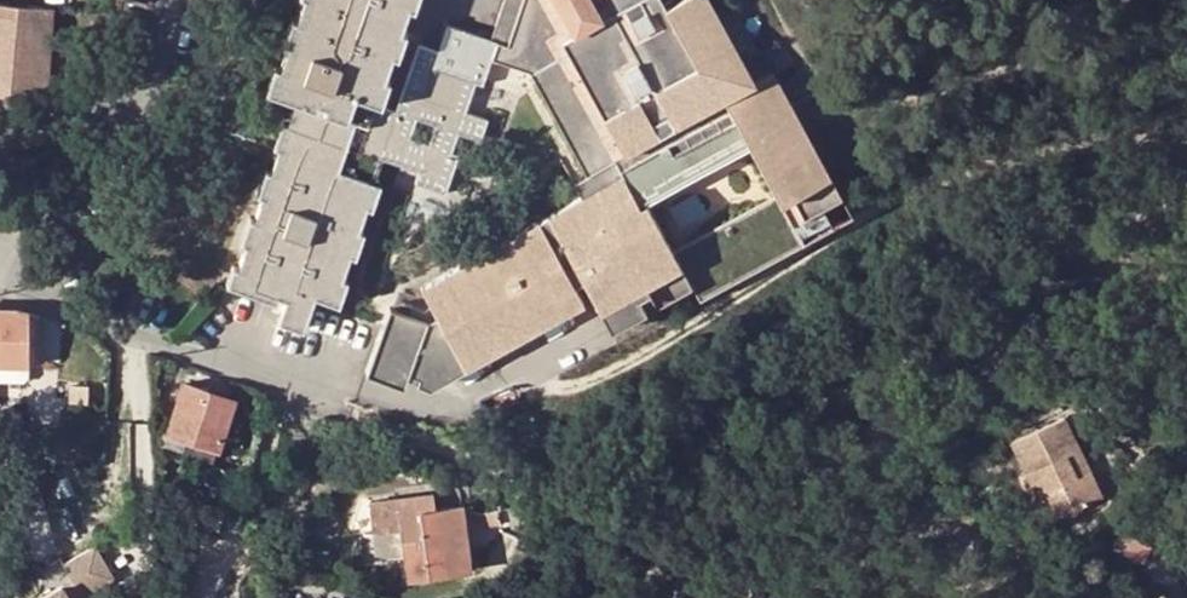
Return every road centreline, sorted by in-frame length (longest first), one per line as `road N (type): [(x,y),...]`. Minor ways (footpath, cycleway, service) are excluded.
road 1 (residential): [(597,330),(479,393),(393,402),(317,389),(7,295),(26,235),(117,138),(162,44),(174,0)]
road 2 (residential): [(669,597),(794,490),(948,385),(1105,328),(1186,327)]

